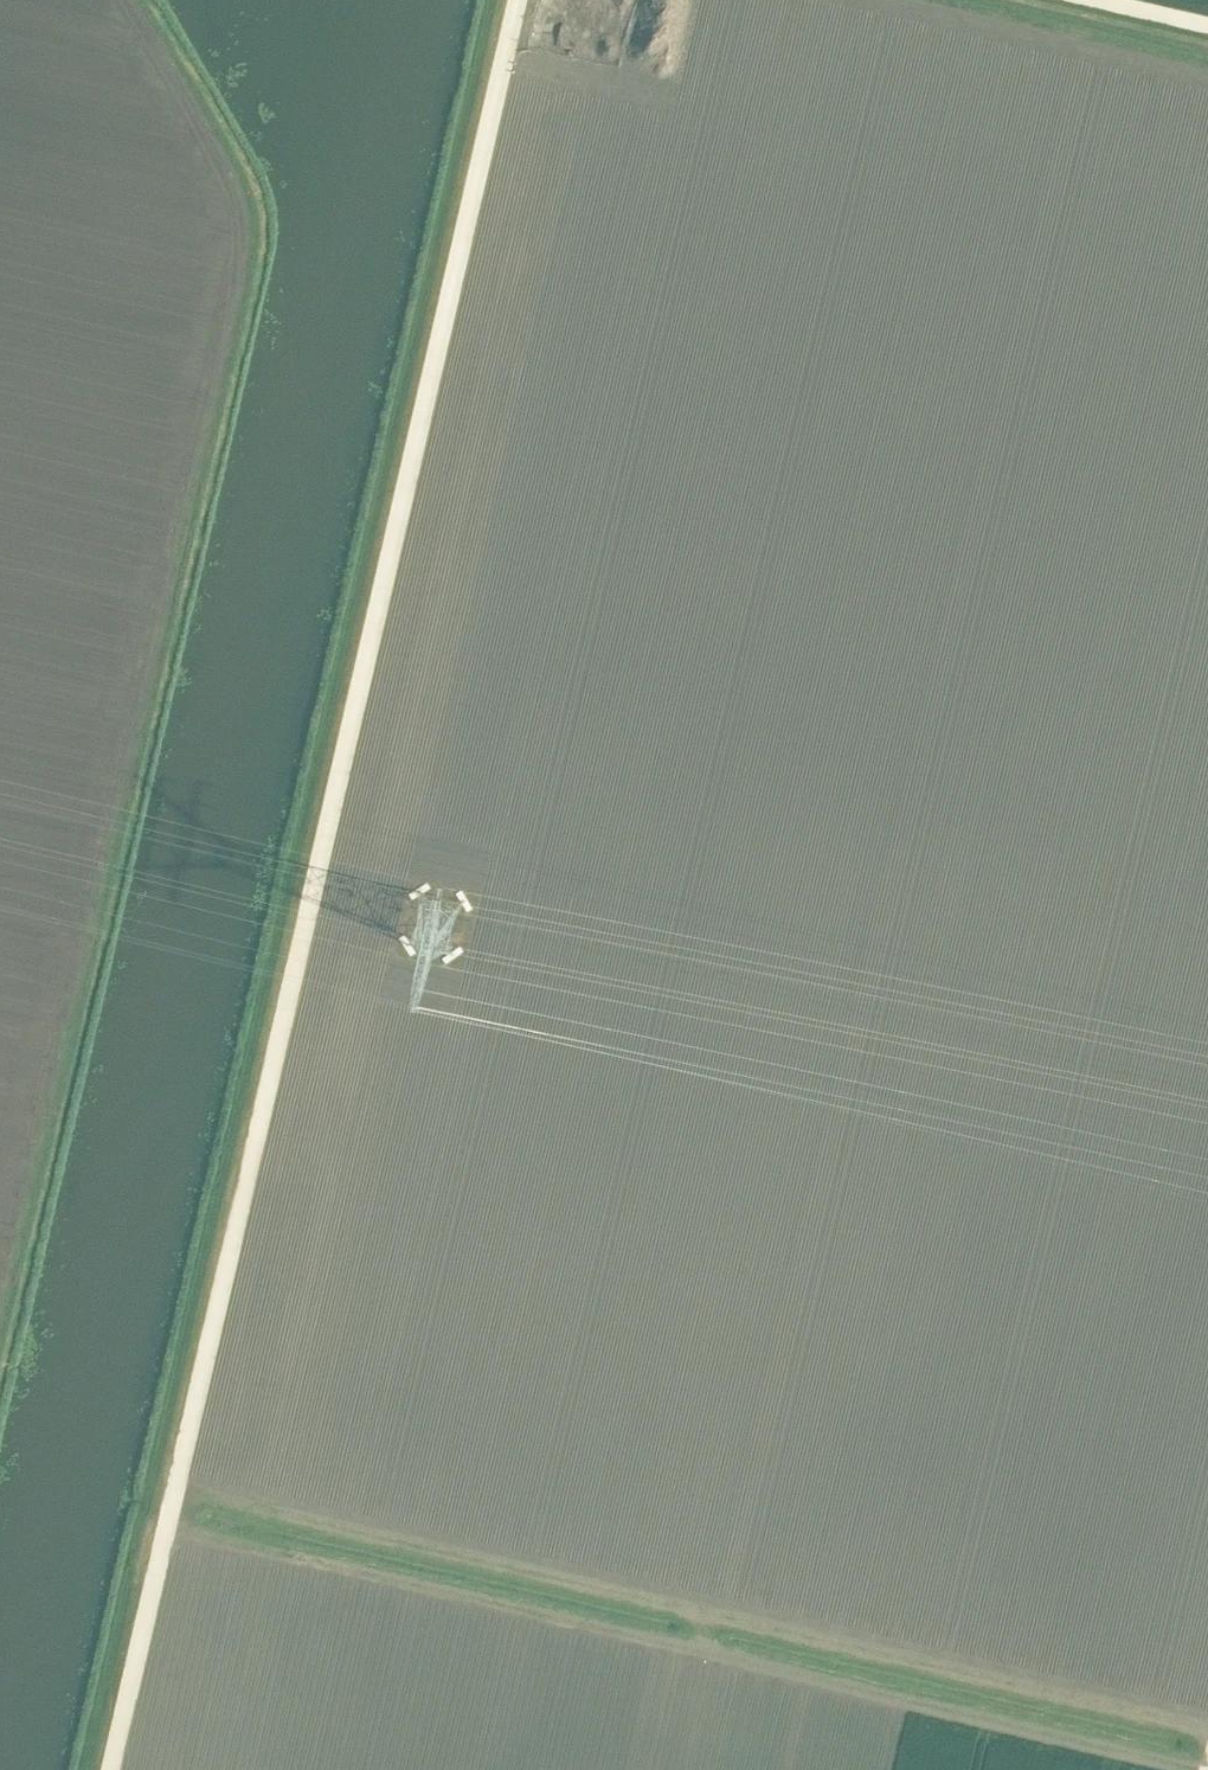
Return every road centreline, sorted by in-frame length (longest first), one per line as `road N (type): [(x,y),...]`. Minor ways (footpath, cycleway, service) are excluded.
road 1 (track): [(1207,30),(1080,0)]

